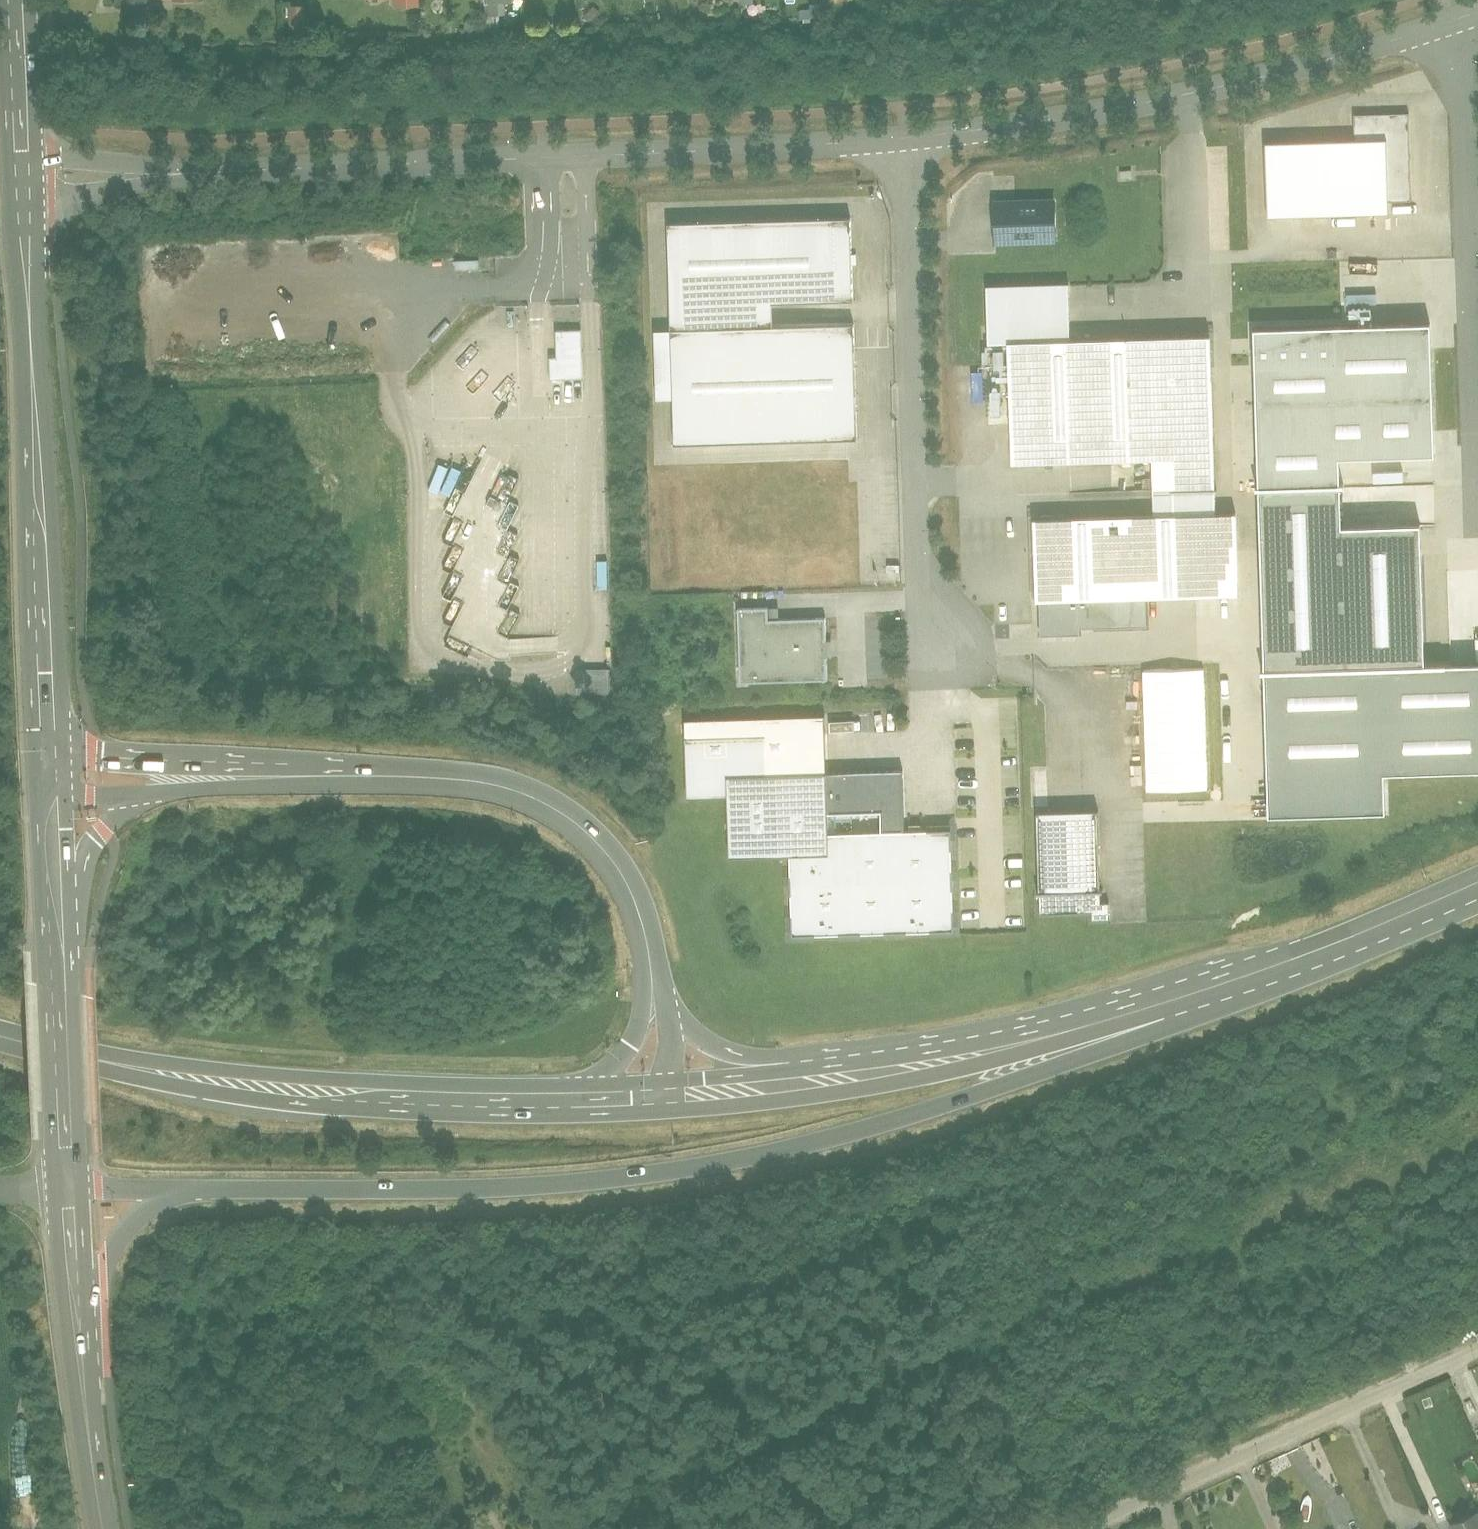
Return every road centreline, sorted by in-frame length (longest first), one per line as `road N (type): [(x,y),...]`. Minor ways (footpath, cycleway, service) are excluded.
road 1 (primary): [(200,1191),(458,1188),(707,1163),(930,1109),(1085,1054),(1172,1005)]
road 2 (primary): [(546,1112),(689,1108),(873,1086),(1075,1039),(1172,1005)]
road 3 (residential): [(292,170),(908,139)]
road 4 (residential): [(908,139),(1135,107),(1462,19)]
road 5 (tertiary): [(48,759),(22,219)]
road 6 (residential): [(908,139),(920,577),(959,637)]
road 7 (unclassified): [(1061,1528),(1477,1340)]
road 8 (primary): [(578,1083),(126,1065)]
road 9 (primary): [(126,1065),(278,1099),(546,1112)]
road 10 (residential): [(1462,19),(1477,420)]
road 11 (primary): [(650,959),(619,868),(565,812),(490,782),(363,774)]
road 12 (primary): [(1172,1005),(813,1069)]
road 13 (primary): [(1172,1005),(1477,888)]
road 14 (primary): [(363,774),(302,764),(48,759)]
road 15 (residential): [(22,219),(104,191),(292,170)]
road 16 (residential): [(292,170),(137,168),(18,151)]
road 17 (primary): [(132,800),(363,774)]
road 18 (primary): [(58,994),(85,858),(99,826),(132,800)]
road 19 (tertiary): [(75,1316),(100,1528)]
road 20 (tertiary): [(58,994),(50,791)]
road 21 (primary): [(75,1316),(148,1209),(200,1191)]
road 22 (primary): [(813,1069),(725,1051),(681,1024),(665,1003)]
road 23 (primary): [(650,959),(631,1045),(578,1083)]
road 24 (tertiary): [(18,151),(14,0)]
road 25 (primary): [(813,1069),(664,1080)]
road 26 (primary): [(67,1191),(200,1191)]
road 27 (primary): [(126,1065),(0,1036)]
road 28 (tertiary): [(63,1123),(58,994)]
road 29 (tertiary): [(67,1191),(75,1316)]
road 30 (primary): [(546,1112),(574,1098),(649,1091),(664,1080)]

